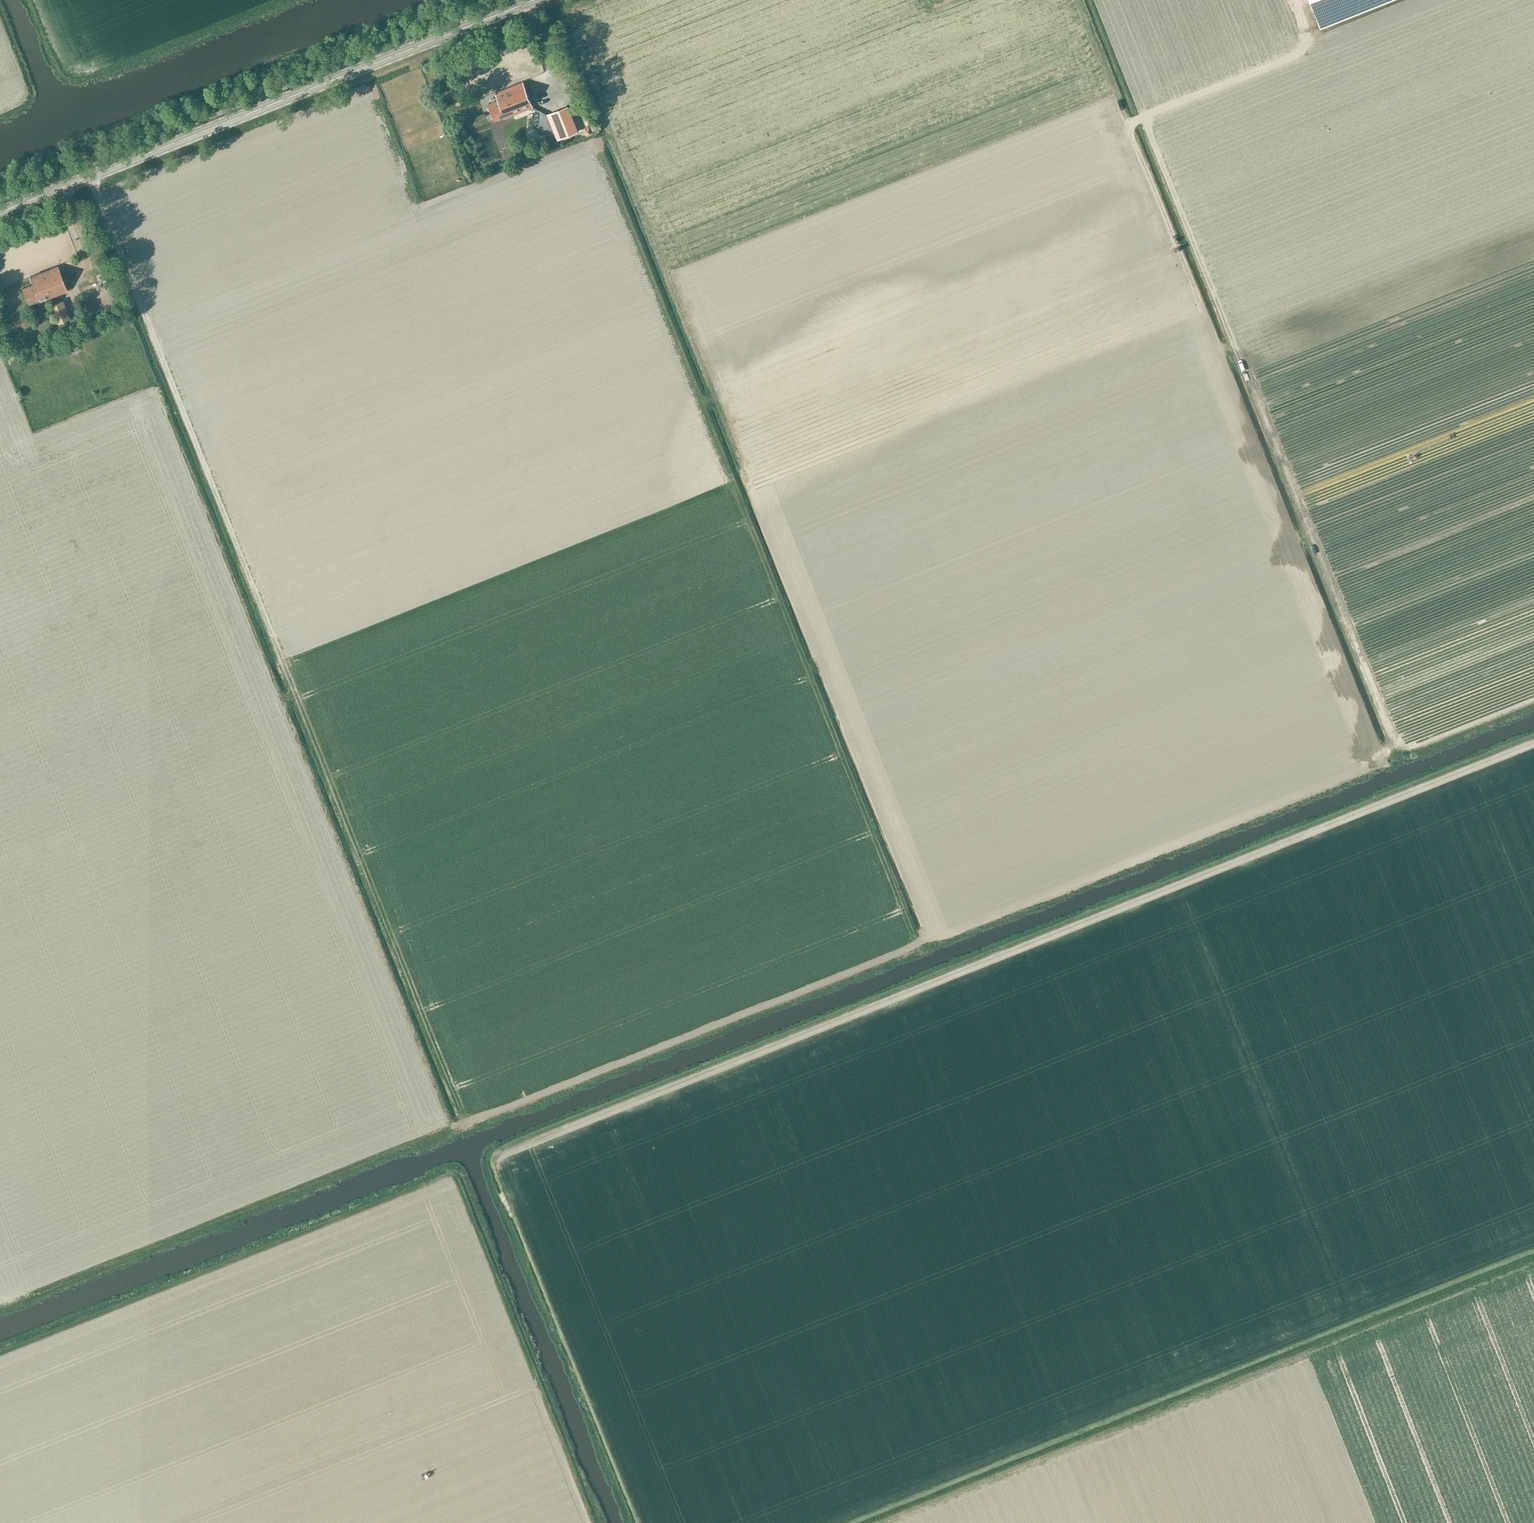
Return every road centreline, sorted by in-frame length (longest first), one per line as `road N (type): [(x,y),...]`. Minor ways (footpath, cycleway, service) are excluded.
road 1 (tertiary): [(531,0),(0,212)]

